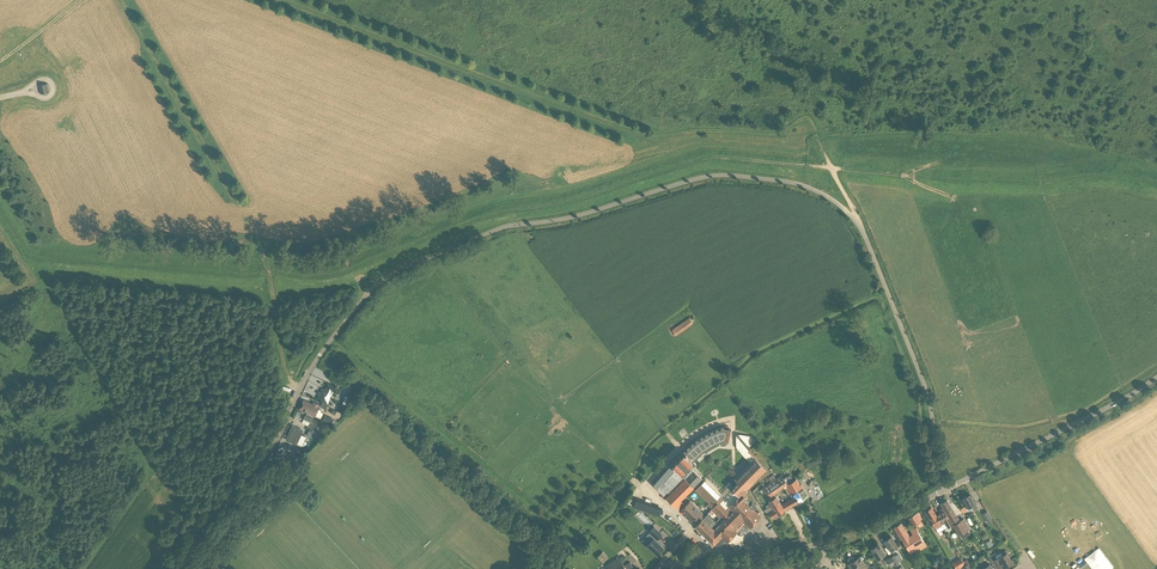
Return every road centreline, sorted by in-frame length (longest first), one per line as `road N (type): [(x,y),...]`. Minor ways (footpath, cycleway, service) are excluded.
road 1 (track): [(0,207),(34,257),(322,277),(498,213),(564,203),(699,159),(1041,181),(1111,174),(1156,185)]
road 2 (unclassified): [(192,543),(281,434),(320,355),(392,274),(502,227),(565,219),(719,175),(802,185),(856,220),(931,401),(932,449),(945,489)]
road 3 (track): [(278,0),(653,140),(779,136),(807,123),(856,220)]
road 4 (track): [(122,0),(263,249),(283,360),(303,386)]
road 5 (track): [(276,0),(560,169),(578,171),(653,140)]
road 6 (track): [(430,257),(508,358),(642,487)]
road 7 (residential): [(945,489),(1098,416),(1156,377)]
road 8 (track): [(556,404),(615,361),(679,447)]
road 9 (residential): [(824,544),(945,489)]

